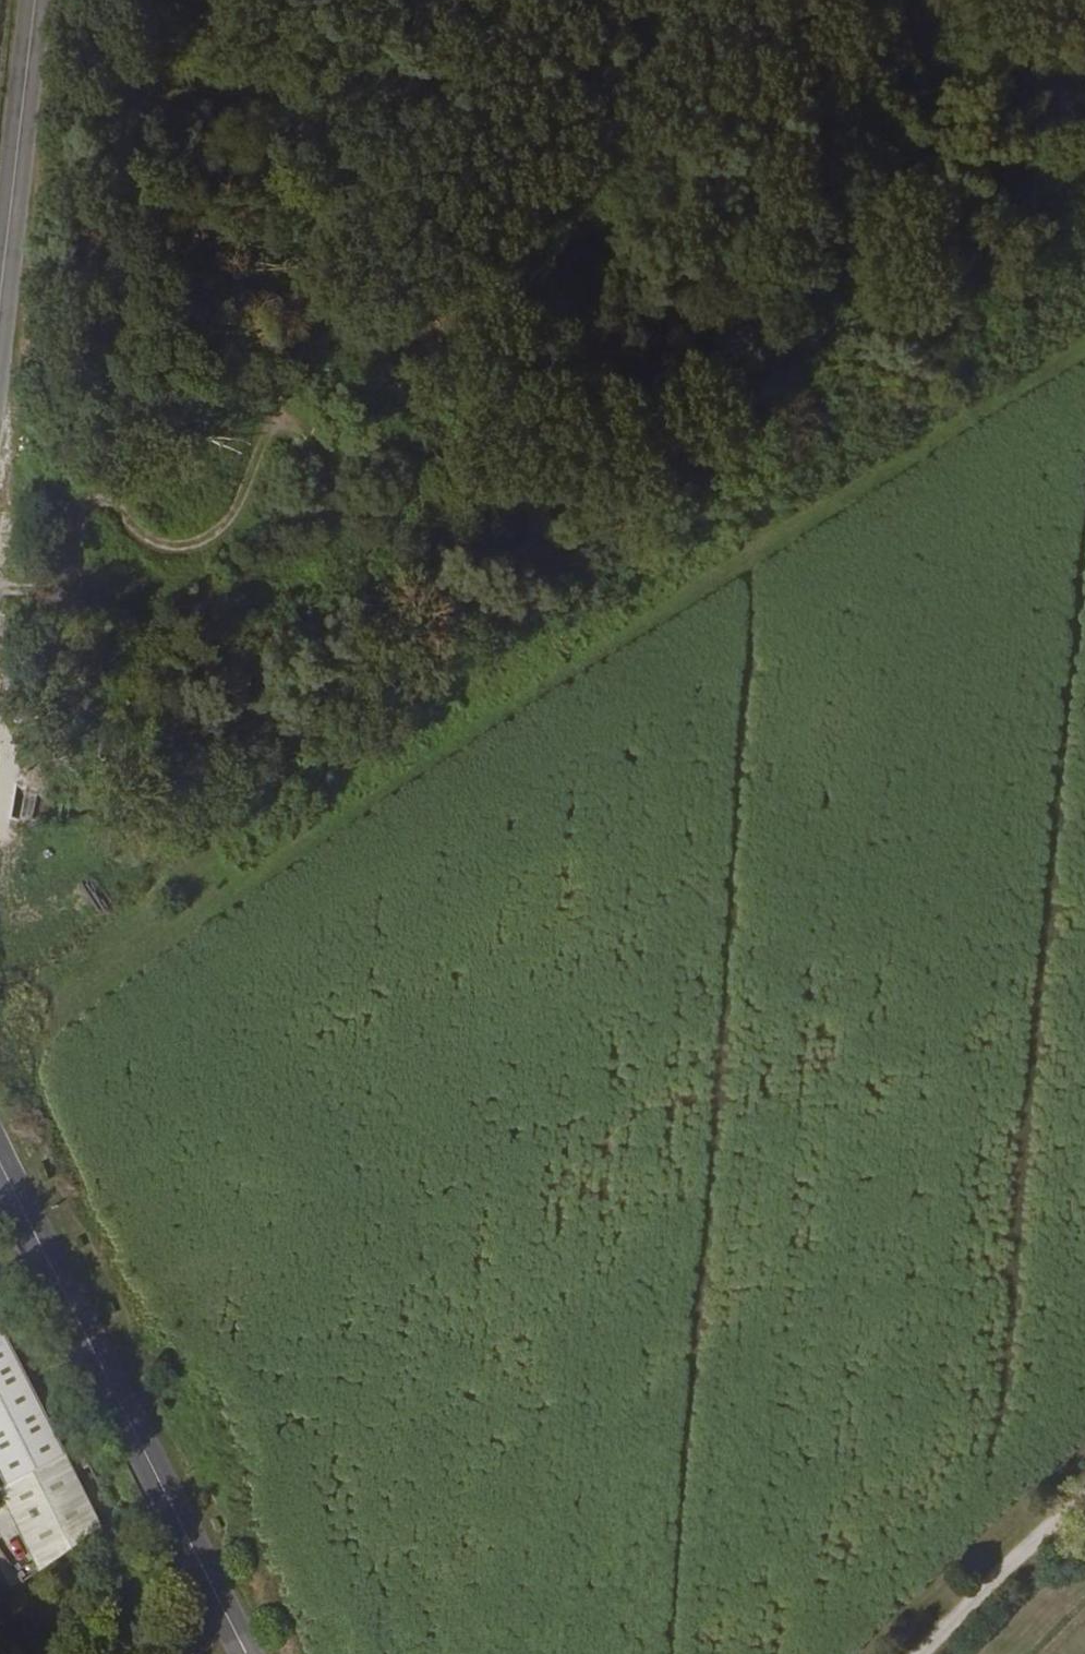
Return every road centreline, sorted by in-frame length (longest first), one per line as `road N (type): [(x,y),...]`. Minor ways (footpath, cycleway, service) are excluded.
road 1 (tertiary): [(250,1653),(0,1159)]
road 2 (tertiary): [(0,332),(37,0)]
road 3 (track): [(920,1653),(1084,1508)]

